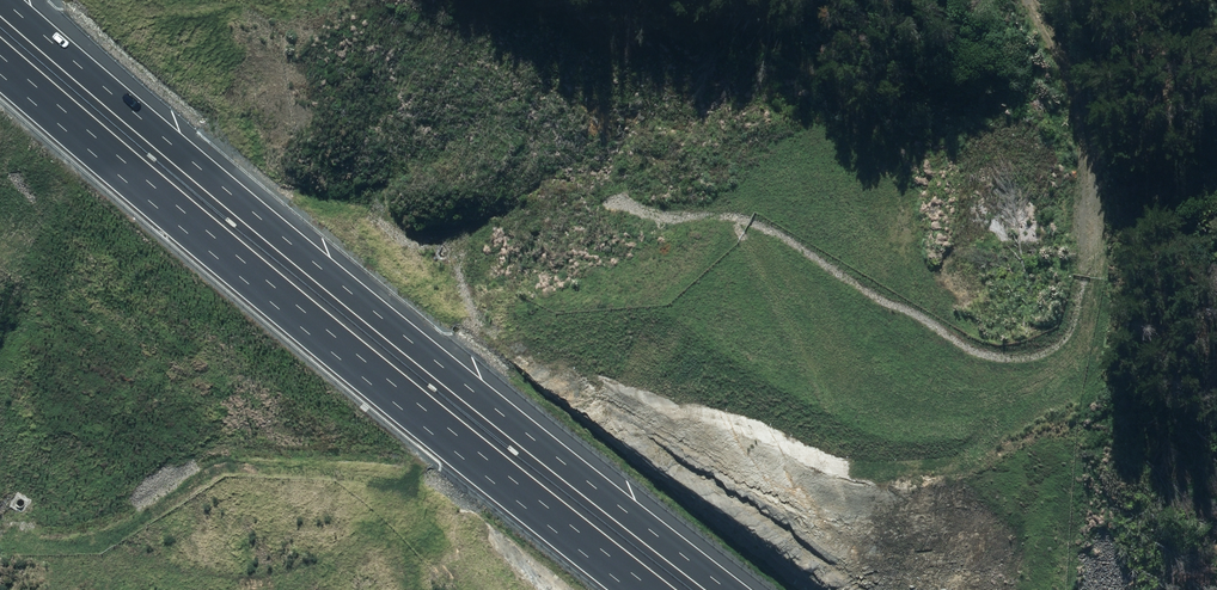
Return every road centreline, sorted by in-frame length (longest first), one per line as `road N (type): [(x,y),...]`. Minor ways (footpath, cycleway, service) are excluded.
road 1 (motorway): [(21,0),(560,456),(733,589)]
road 2 (motorway): [(649,589),(317,324),(0,50)]
road 3 (track): [(1044,0),(1095,125),(1088,285)]

